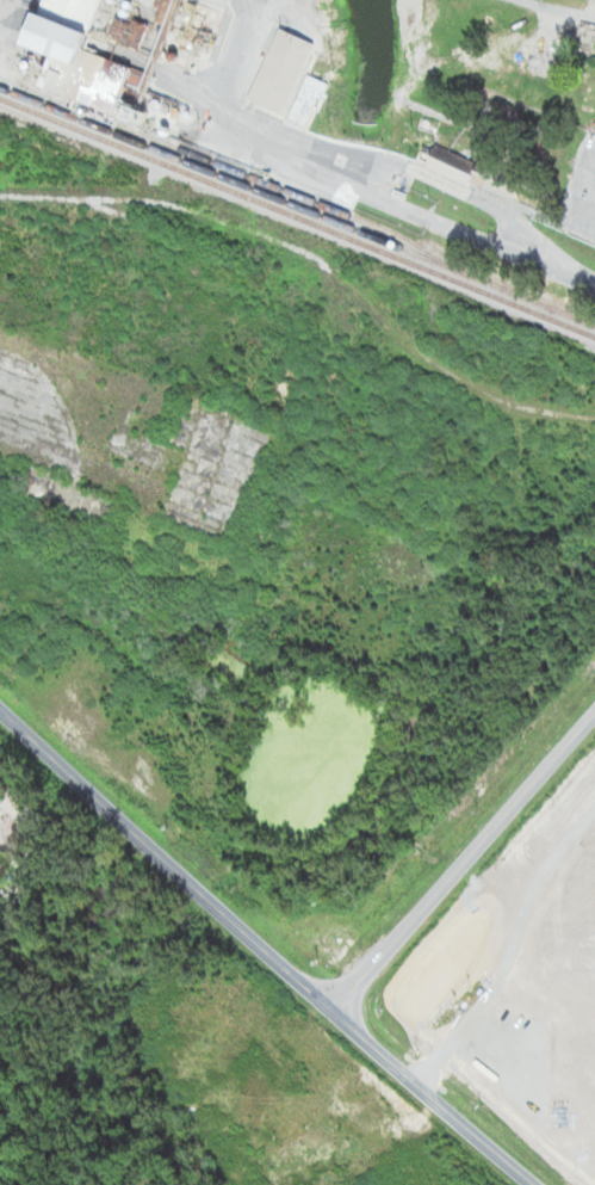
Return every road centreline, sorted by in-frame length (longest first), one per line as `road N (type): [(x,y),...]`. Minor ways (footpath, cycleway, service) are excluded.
road 1 (residential): [(542,1184),(0,704)]
road 2 (residential): [(340,998),(594,712)]

